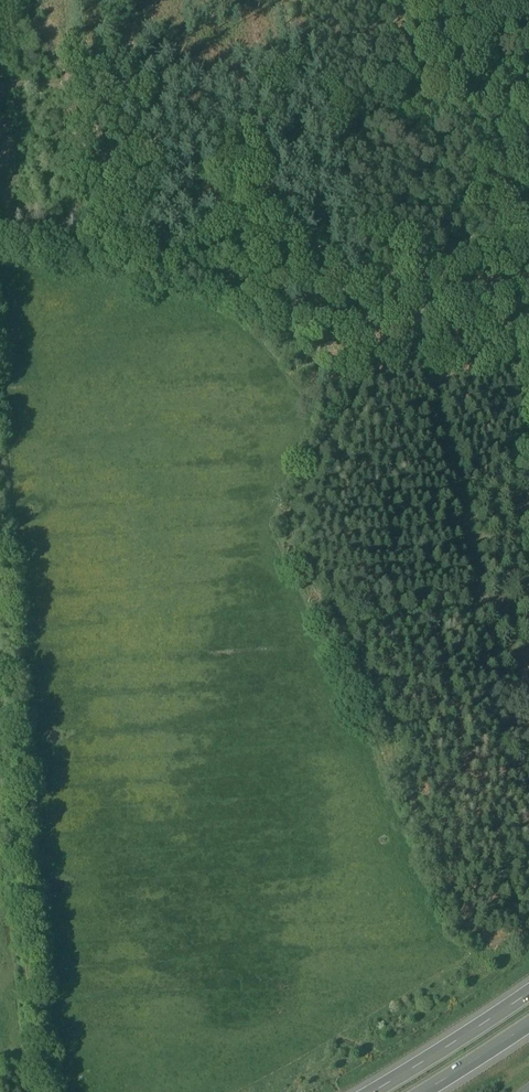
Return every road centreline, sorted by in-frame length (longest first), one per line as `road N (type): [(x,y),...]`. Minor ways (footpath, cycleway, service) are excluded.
road 1 (motorway): [(528,995),(374,1091)]
road 2 (motorway): [(427,1091),(528,1026)]

